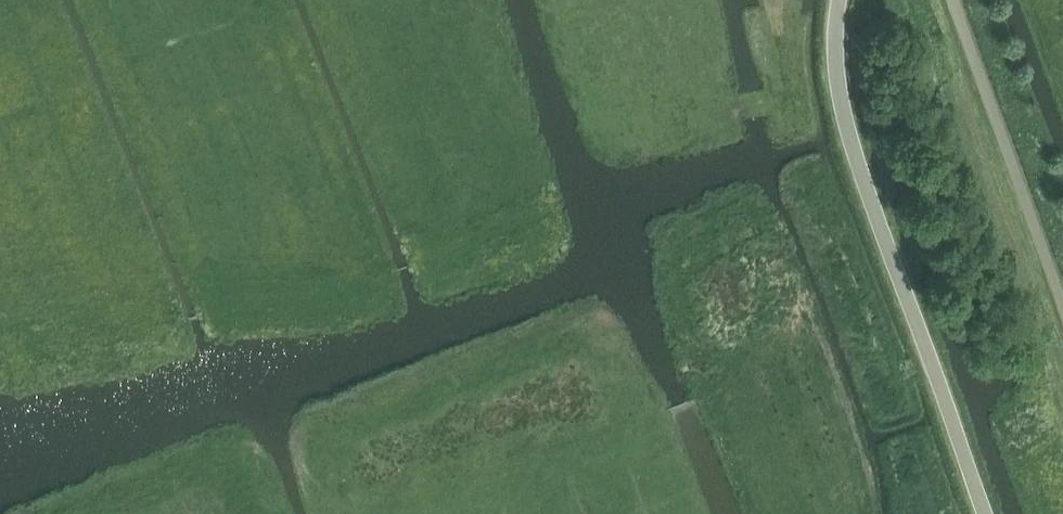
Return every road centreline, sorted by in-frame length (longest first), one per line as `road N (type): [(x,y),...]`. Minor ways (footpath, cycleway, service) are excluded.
road 1 (unclassified): [(985,513),(845,122),(835,57),(839,0)]

